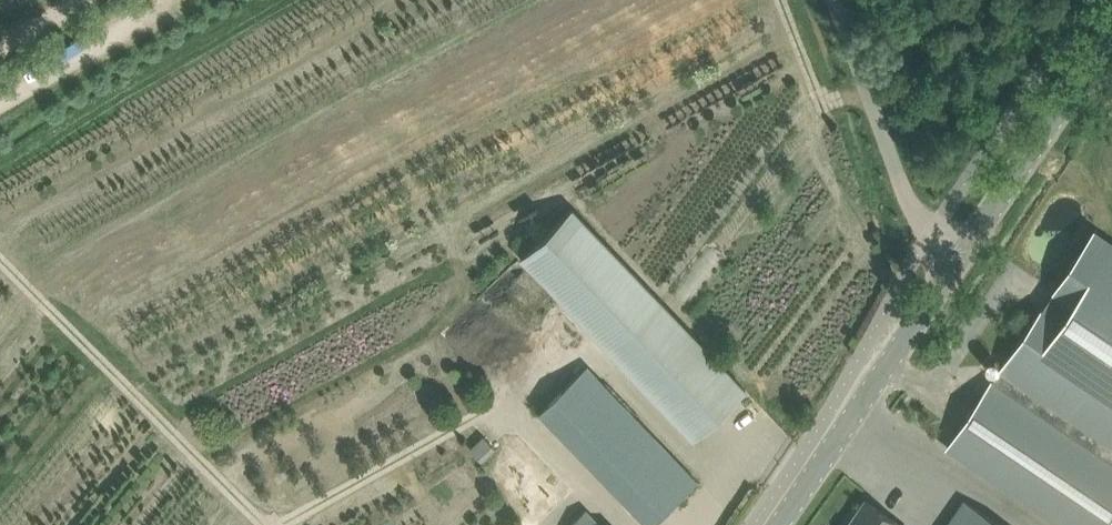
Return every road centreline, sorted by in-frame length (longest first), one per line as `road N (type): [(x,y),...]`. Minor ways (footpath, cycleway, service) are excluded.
road 1 (unclassified): [(777,524),(1111,31)]
road 2 (track): [(957,259),(930,237),(907,193),(839,0)]

